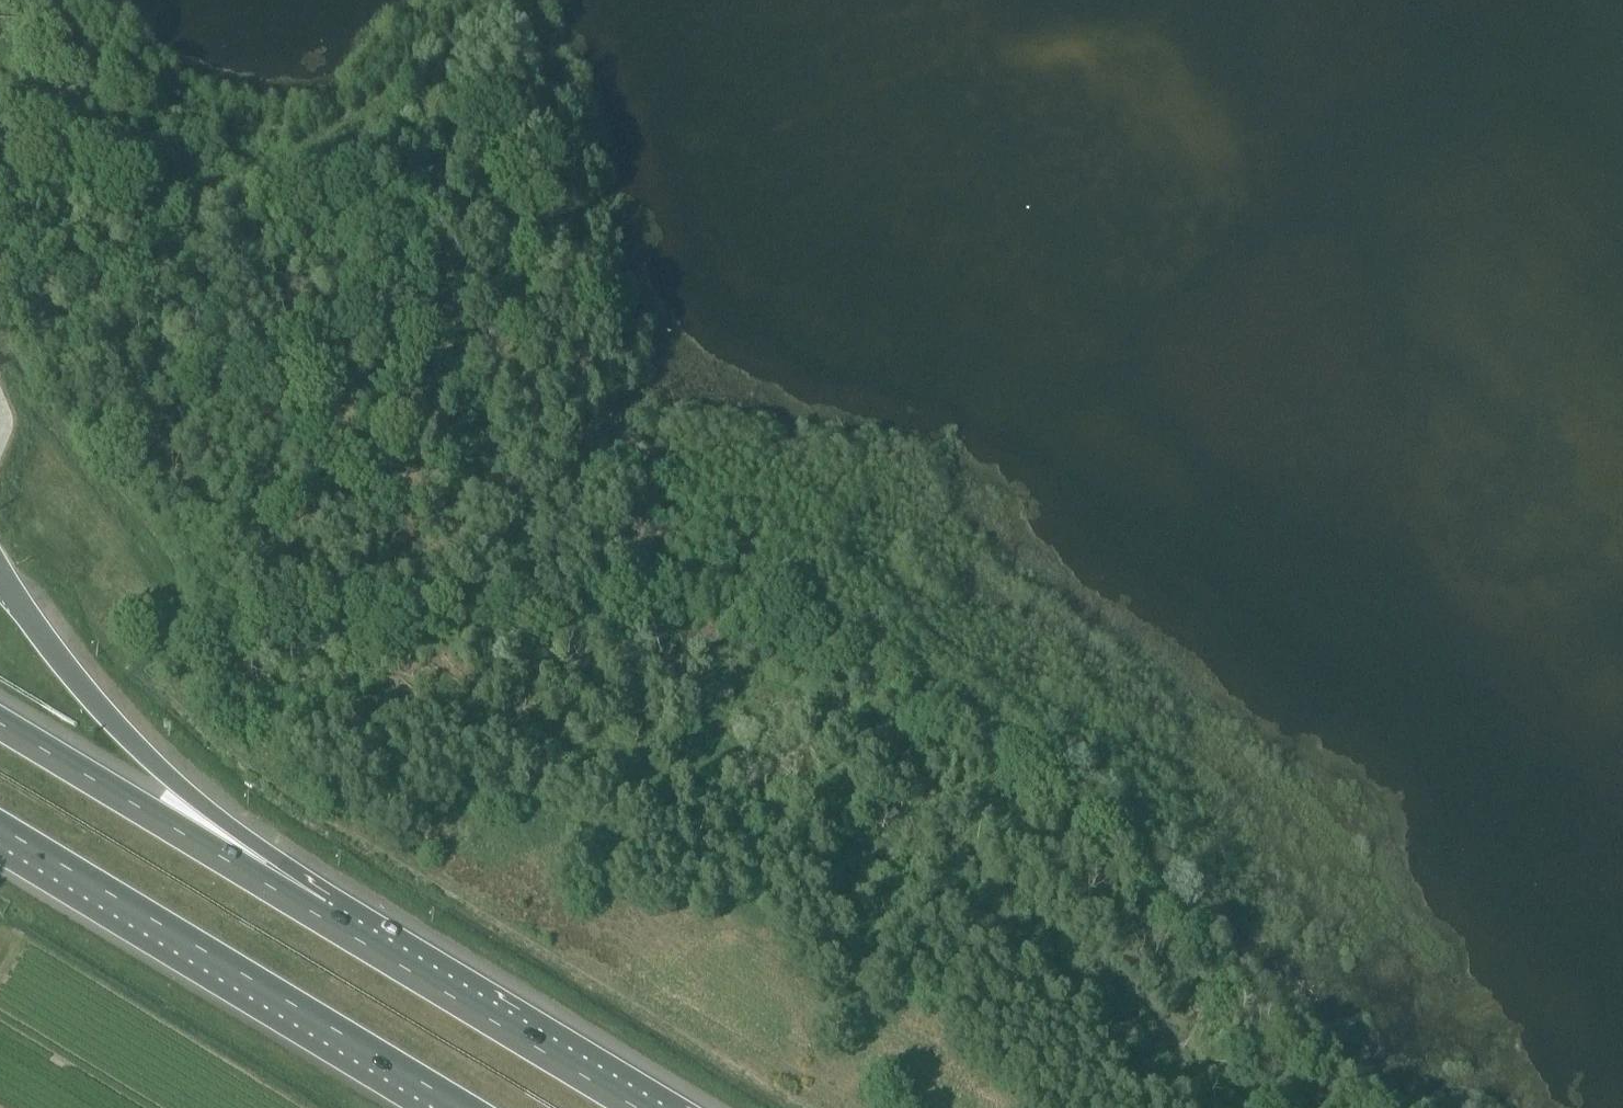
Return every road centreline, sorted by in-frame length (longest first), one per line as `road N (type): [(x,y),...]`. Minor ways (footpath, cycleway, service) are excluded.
road 1 (motorway): [(0,827),(465,1107)]
road 2 (motorway): [(316,914),(121,732),(0,578)]
road 3 (motorway): [(638,1107),(316,914)]
road 4 (motorway): [(316,914),(0,723)]

